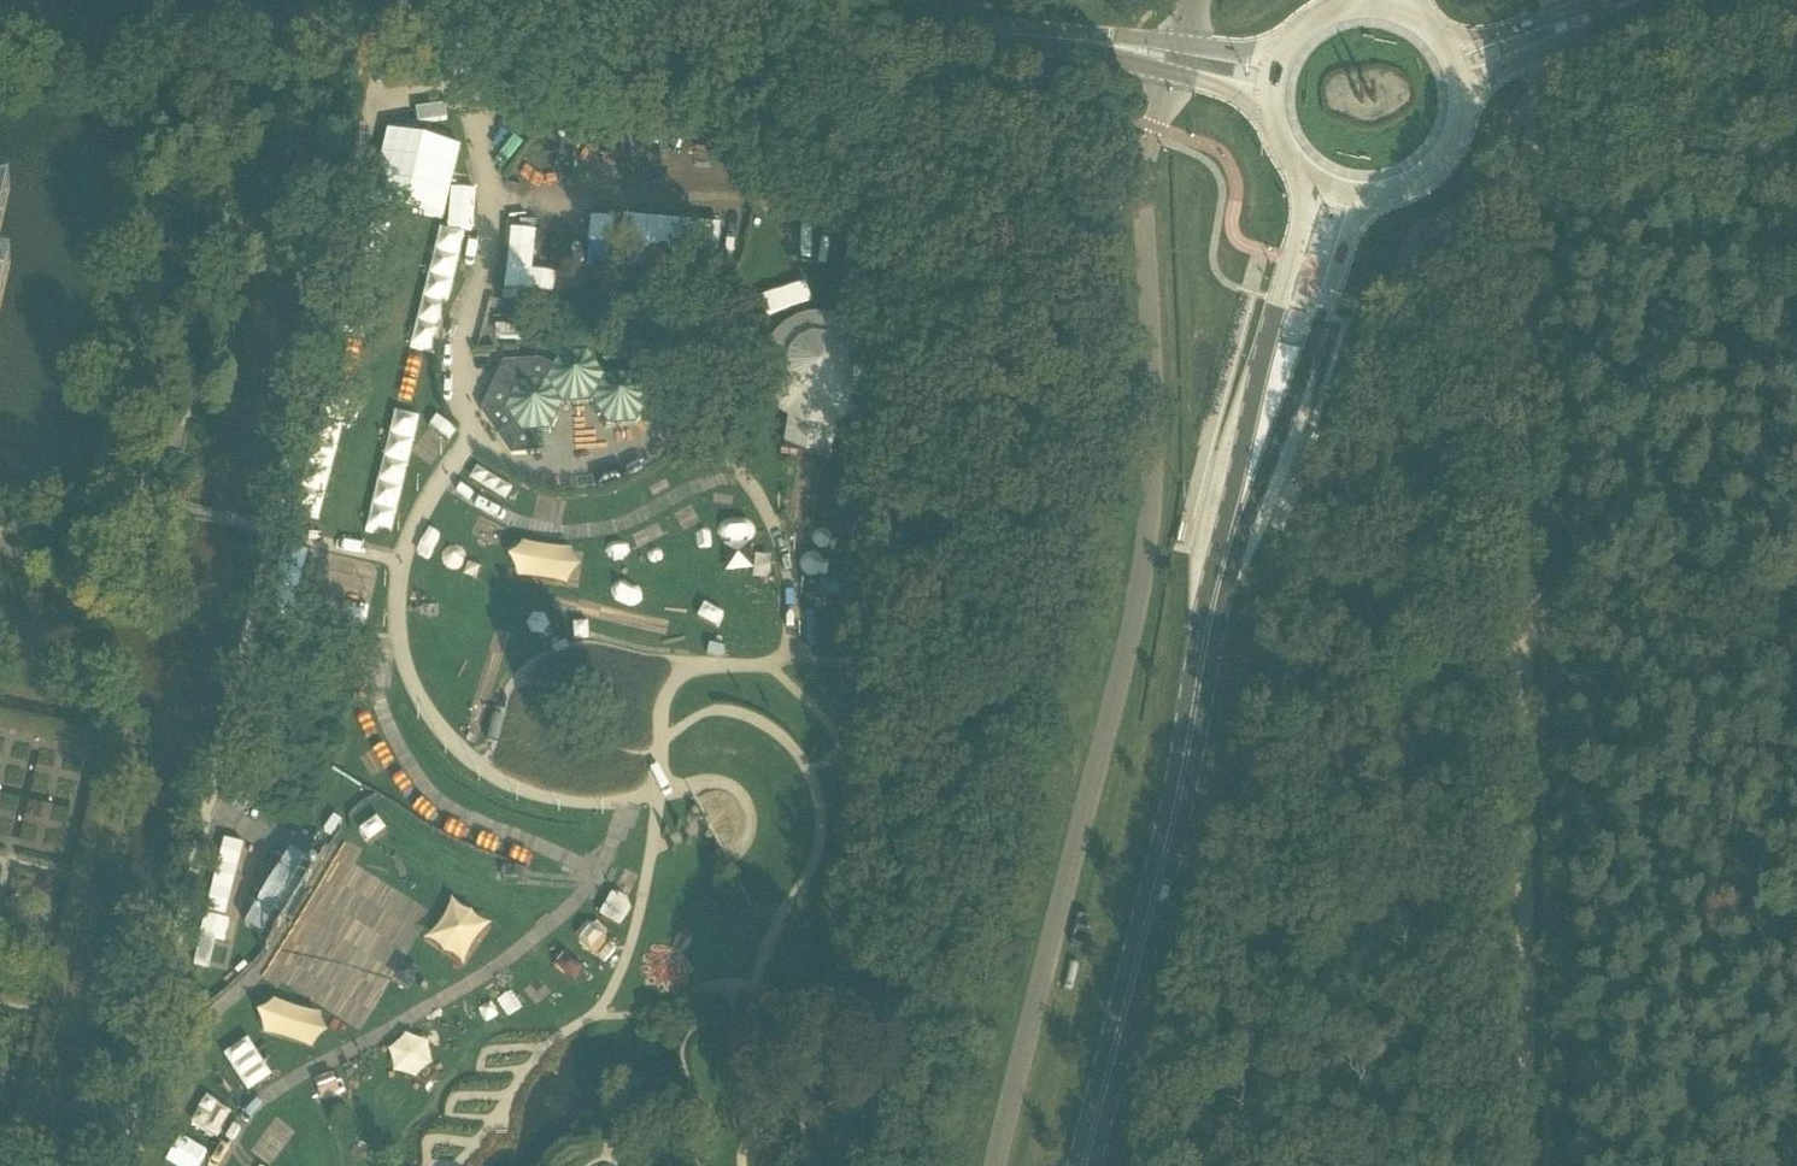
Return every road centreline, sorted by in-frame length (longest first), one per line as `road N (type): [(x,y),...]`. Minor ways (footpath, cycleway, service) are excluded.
road 1 (track): [(1522,27),(1542,92),(1518,196),(1522,1165)]
road 2 (unclassified): [(1172,77),(1145,183),(1153,493),(1131,634),(998,1165)]
road 3 (primary): [(1084,1165),(1260,440)]
road 4 (tertiary): [(1133,52),(816,0)]
road 5 (primary): [(1260,440),(1315,346),(1369,194)]
road 6 (primary): [(1310,178),(1270,341),(1260,440)]
road 7 (secondary): [(1458,110),(1513,65),(1573,40),(1595,16)]
road 8 (secondary): [(1595,16),(1563,13),(1441,44)]
road 9 (primary): [(1369,194),(1429,168),(1458,110)]

